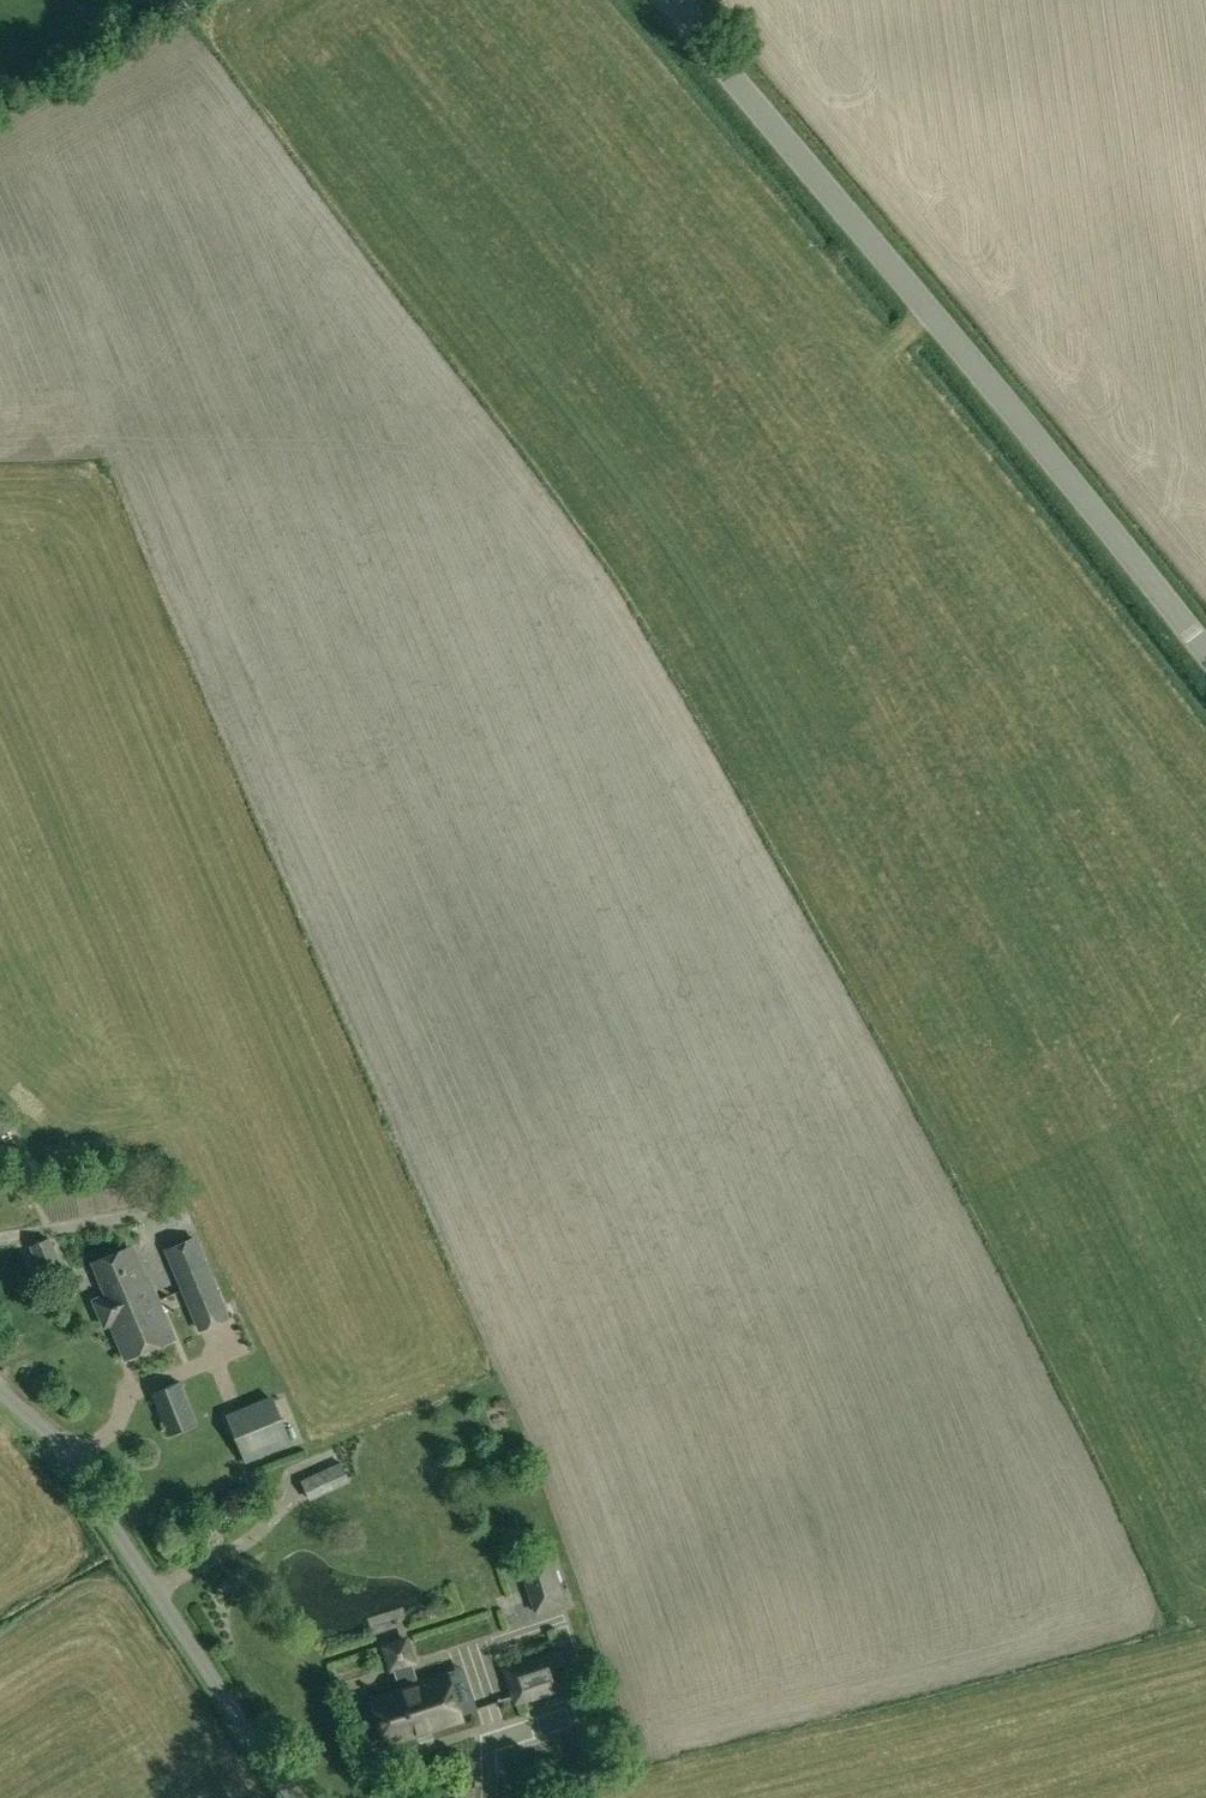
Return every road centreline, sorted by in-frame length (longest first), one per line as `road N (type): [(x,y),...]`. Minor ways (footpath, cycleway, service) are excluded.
road 1 (unclassified): [(1205,653),(674,1)]
road 2 (unclassified): [(298,1797),(278,1779),(82,1474),(0,1391)]

